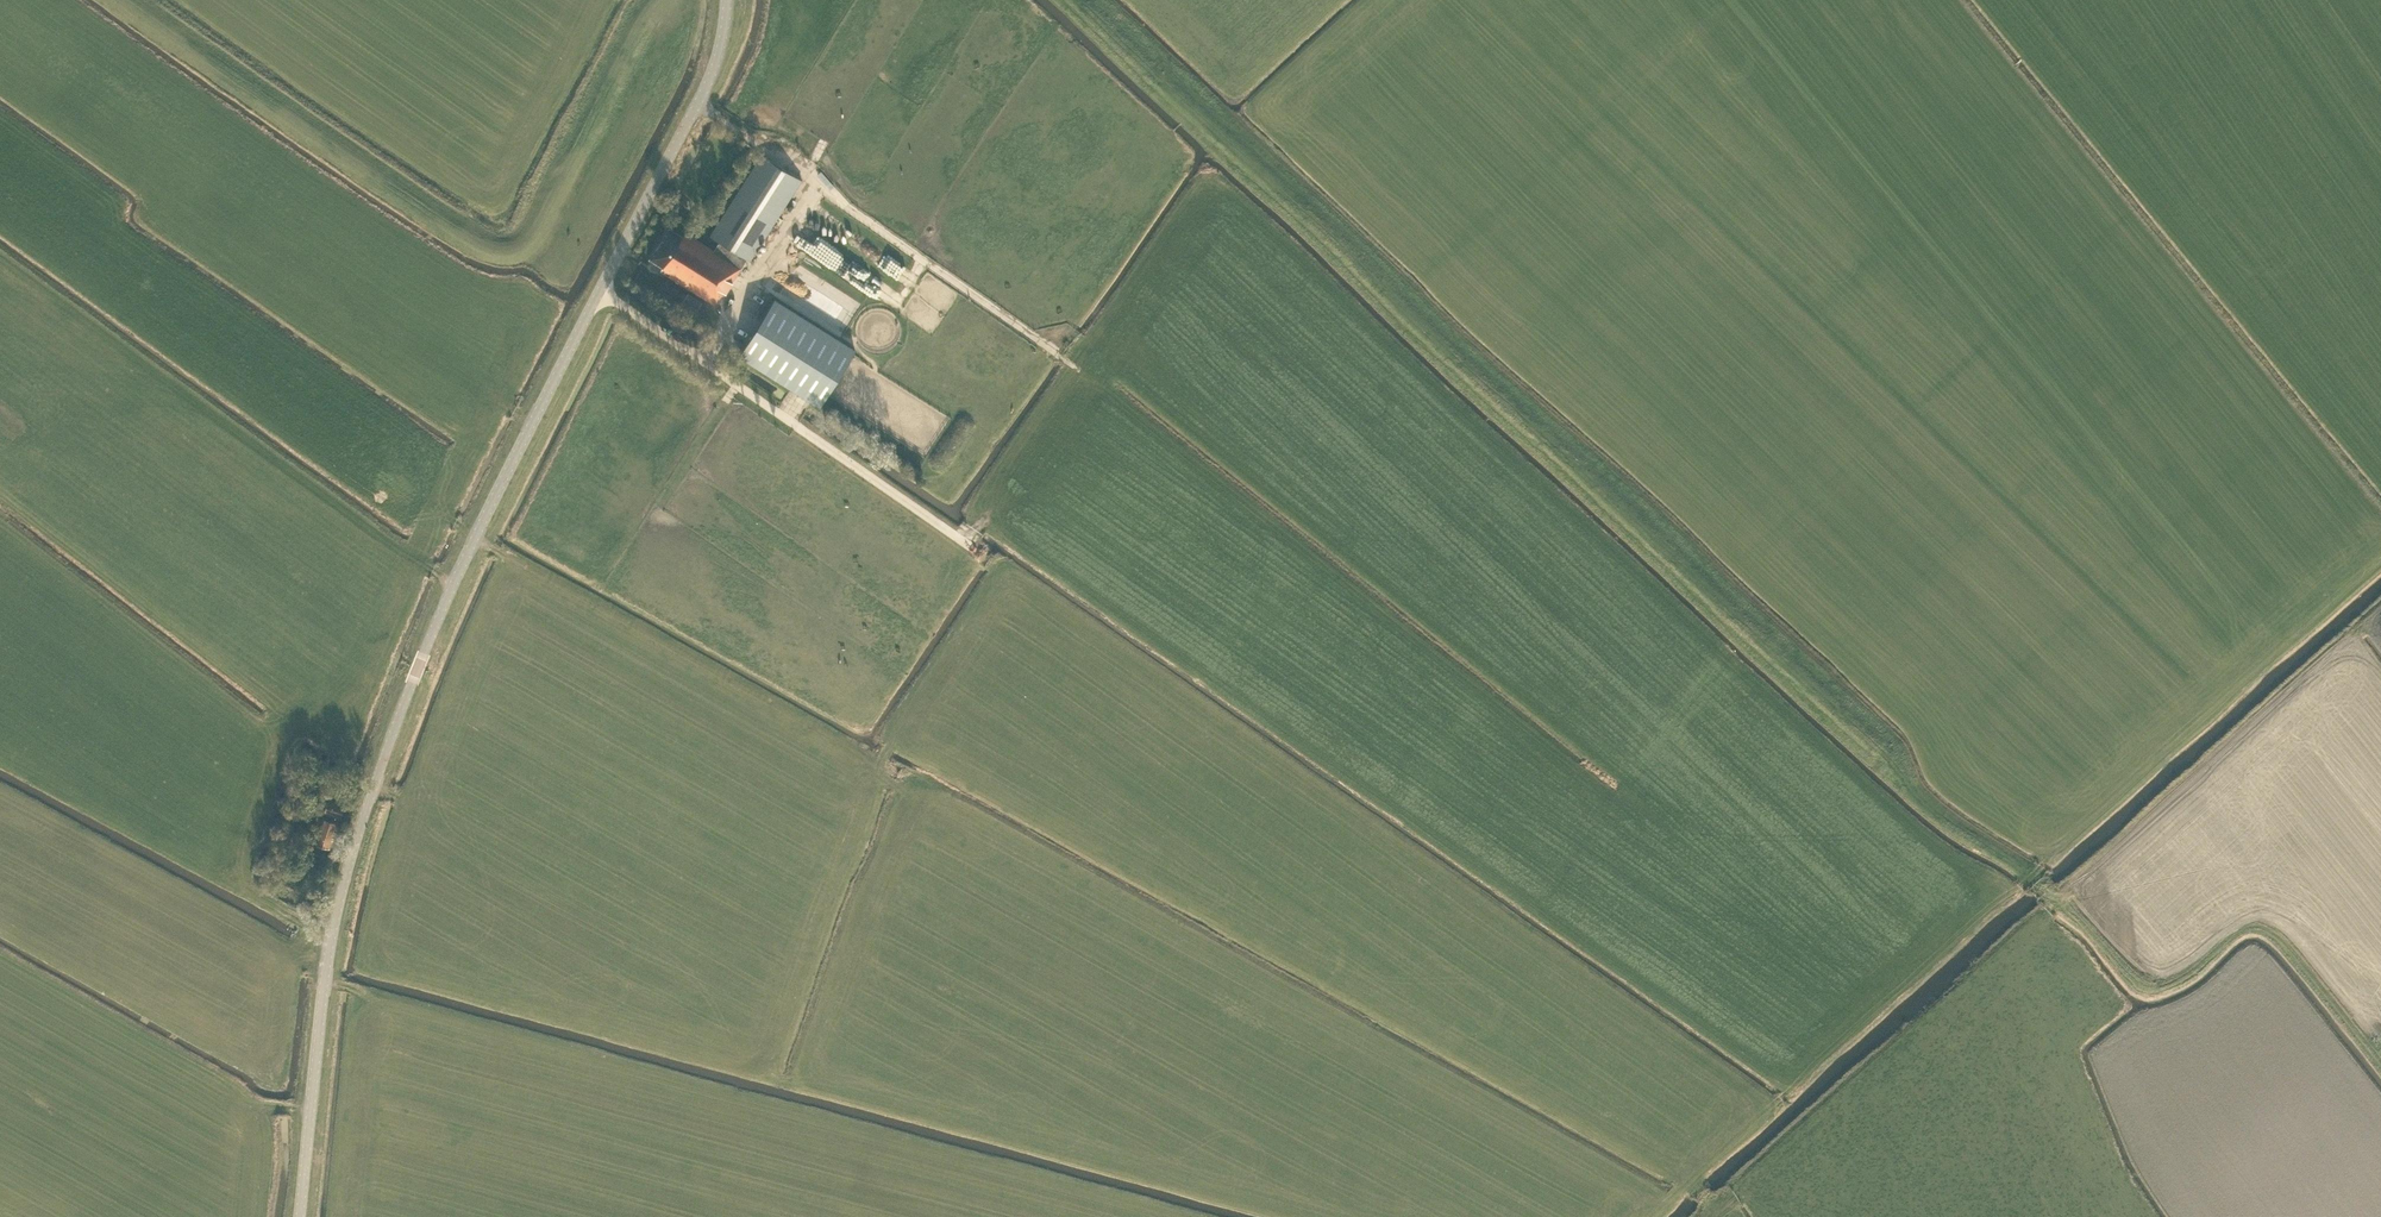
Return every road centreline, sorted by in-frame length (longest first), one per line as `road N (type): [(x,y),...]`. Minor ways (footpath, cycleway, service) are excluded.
road 1 (track): [(1078,0),(1905,785),(2038,881),(2125,968),(2165,986),(2233,933),(2266,928),(2380,1062)]
road 2 (tertiary): [(301,1216),(325,980),(370,797),(474,540),(715,70),(728,0)]
road 3 (track): [(904,791),(842,743),(474,540)]

